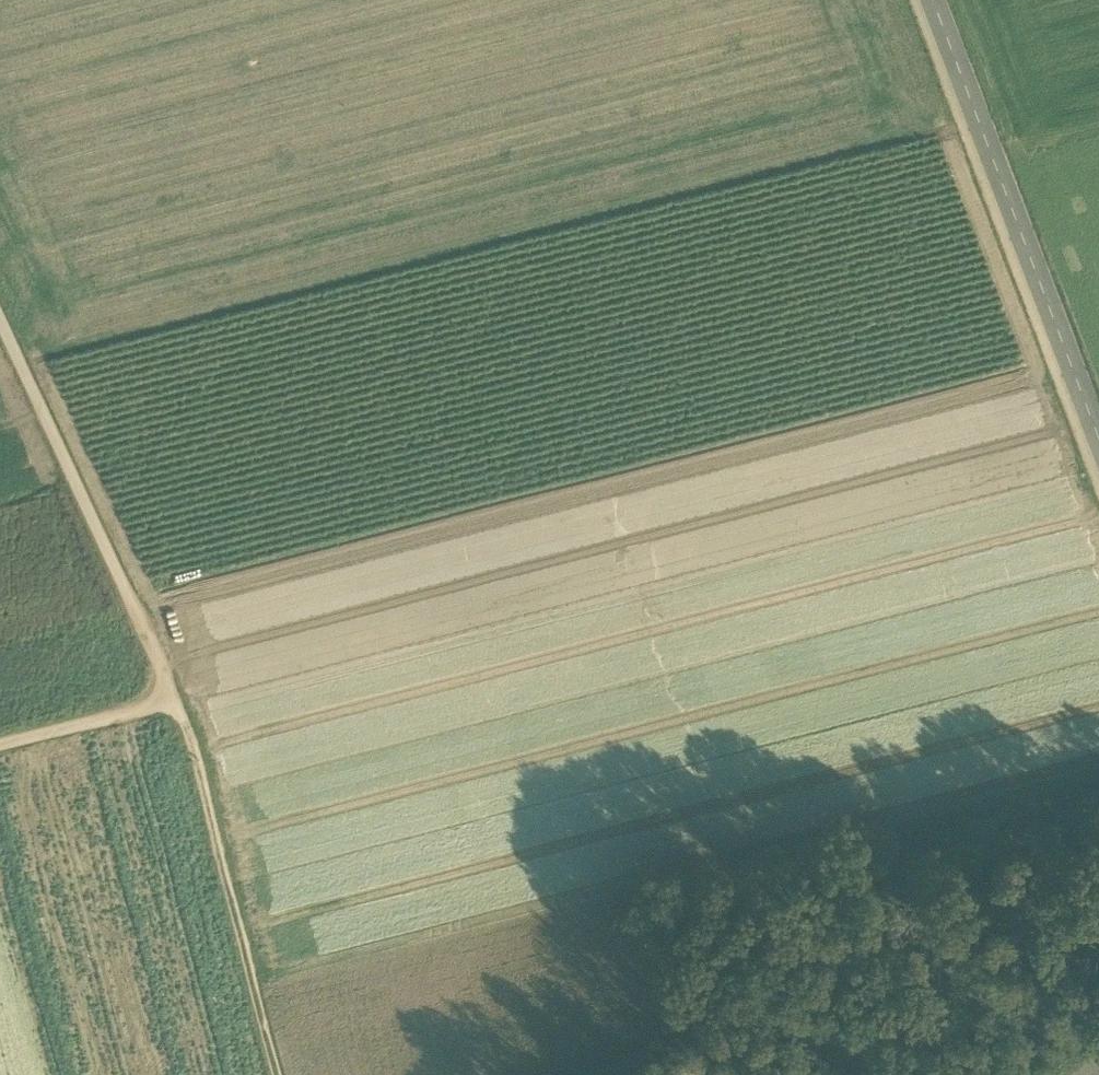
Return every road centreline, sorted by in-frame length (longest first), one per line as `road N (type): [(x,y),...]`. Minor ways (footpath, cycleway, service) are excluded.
road 1 (residential): [(1098,445),(930,0)]
road 2 (track): [(175,698),(0,302)]
road 3 (track): [(277,1074),(175,698)]
road 4 (track): [(0,743),(175,698)]

